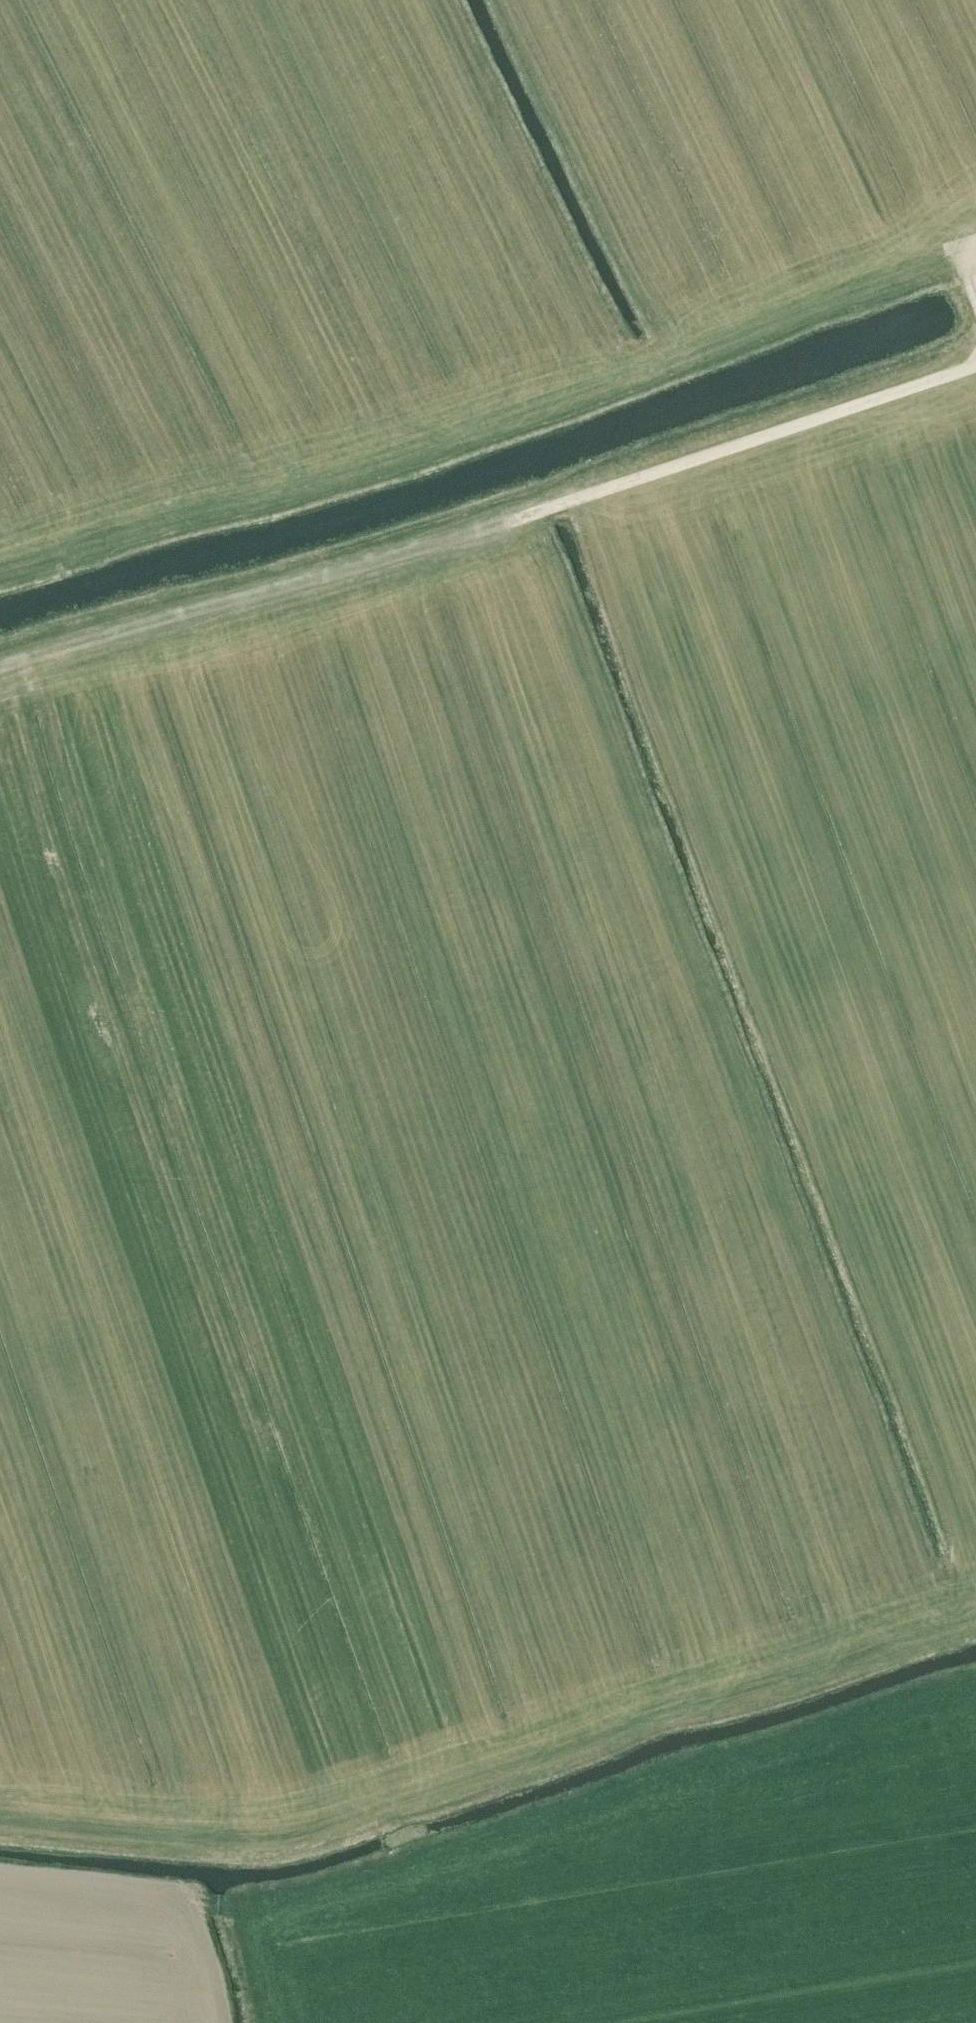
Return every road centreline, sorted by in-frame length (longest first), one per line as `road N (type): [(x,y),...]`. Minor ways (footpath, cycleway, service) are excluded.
road 1 (track): [(975,365),(517,520)]

